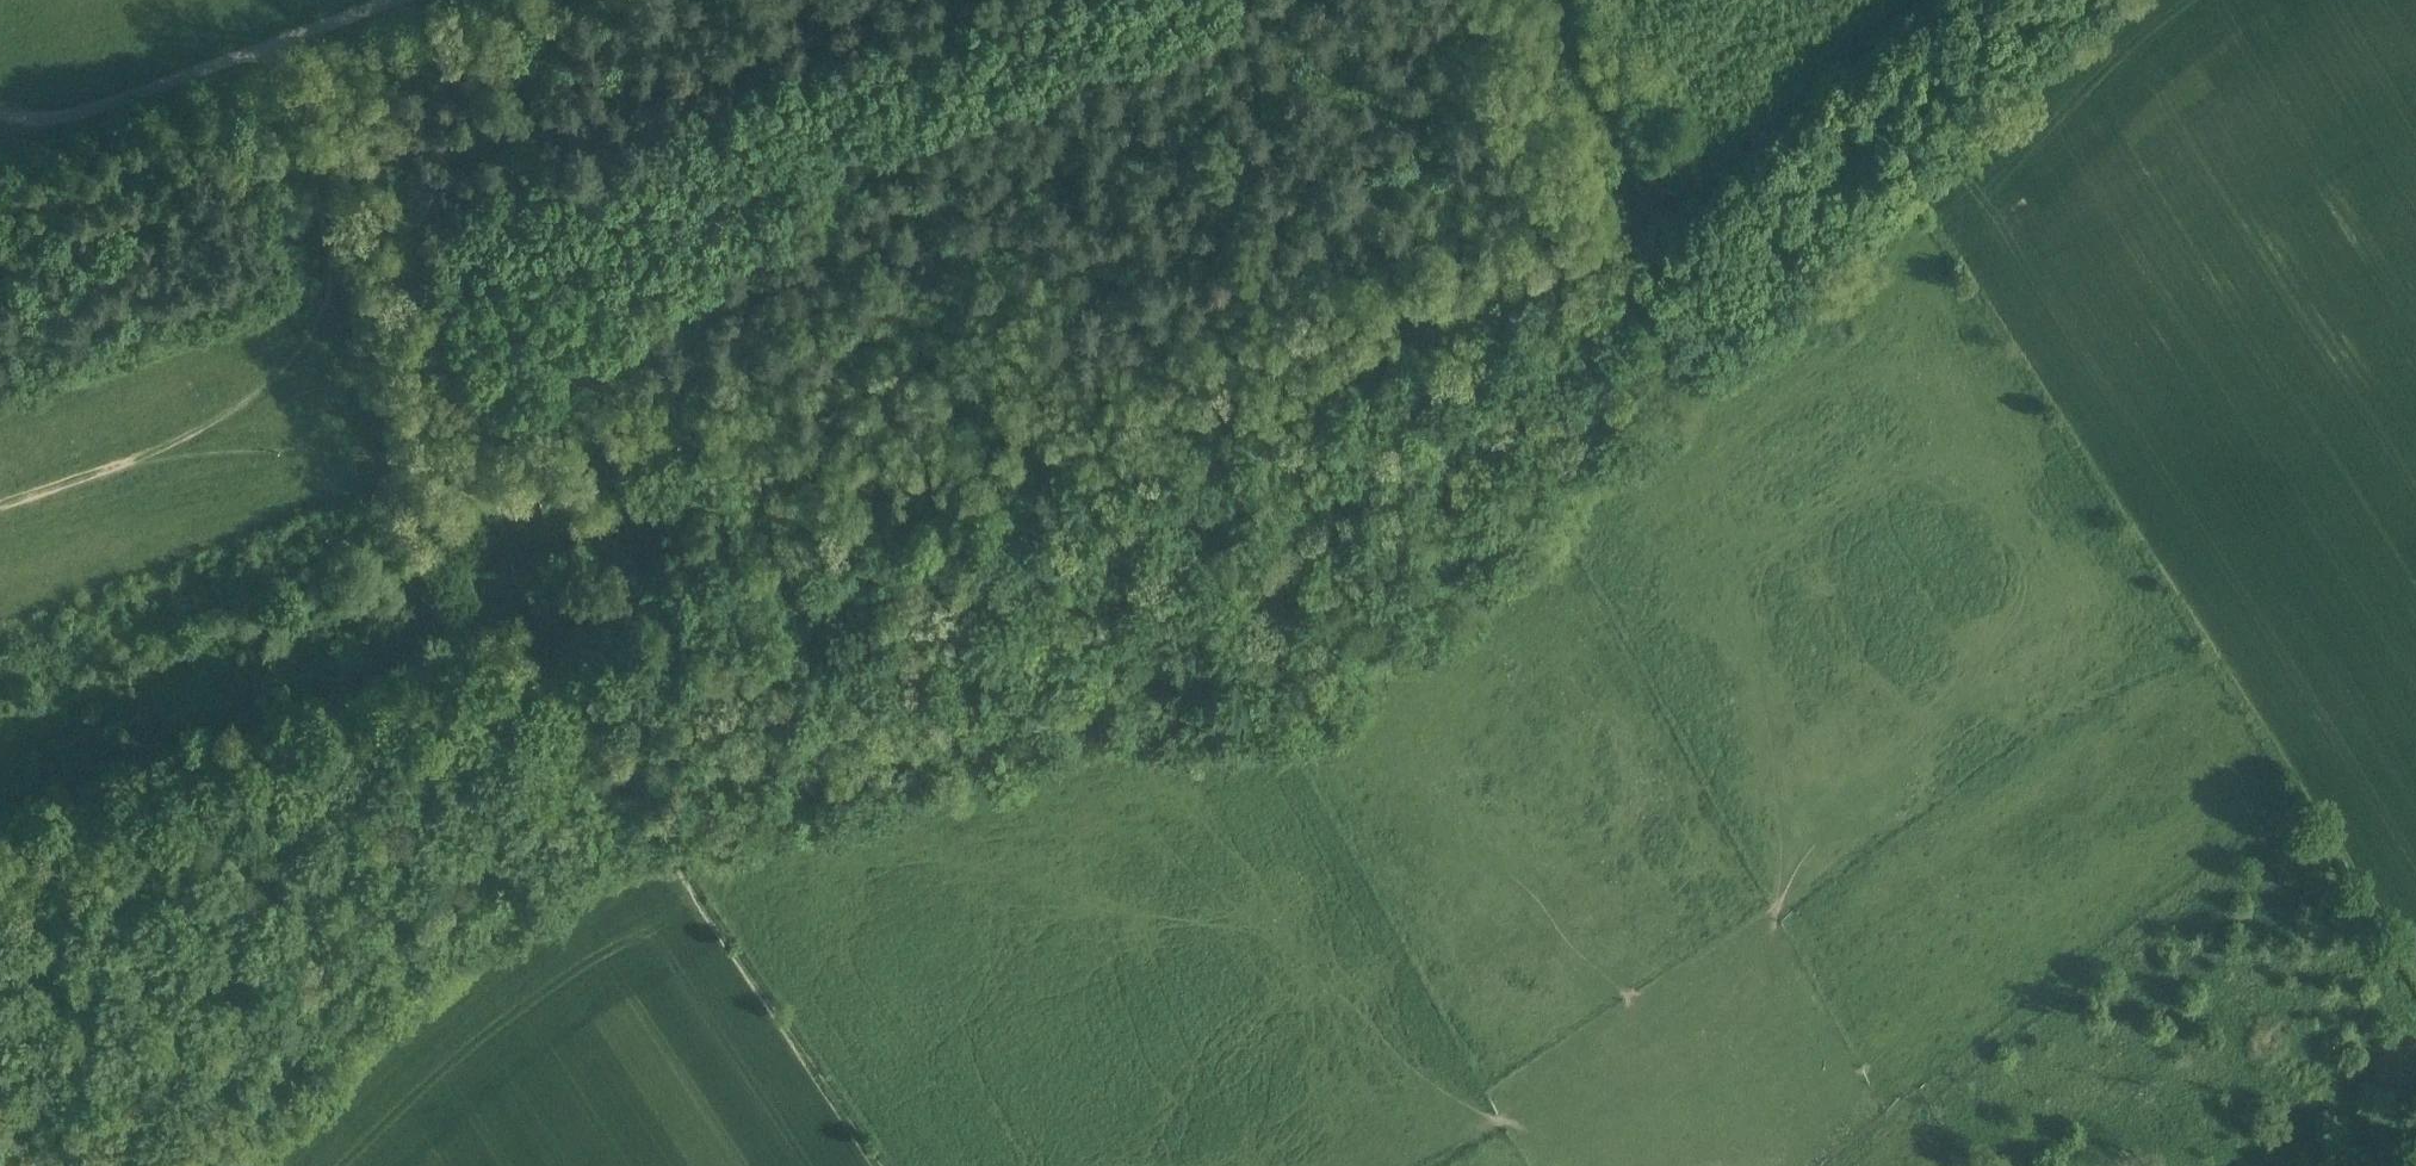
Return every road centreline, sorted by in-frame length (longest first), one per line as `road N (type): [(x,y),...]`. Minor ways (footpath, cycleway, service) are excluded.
road 1 (track): [(664,821),(555,618),(103,790),(0,845)]
road 2 (track): [(272,37),(331,239),(319,316),(294,357),(221,420),(134,464),(0,510)]
road 3 (track): [(555,618),(529,598),(492,513),(437,477),(287,451),(134,464)]
road 4 (track): [(890,1165),(664,821)]
road 5 (residential): [(0,103),(64,109),(379,0)]
road 6 (track): [(1555,0),(1644,198)]

